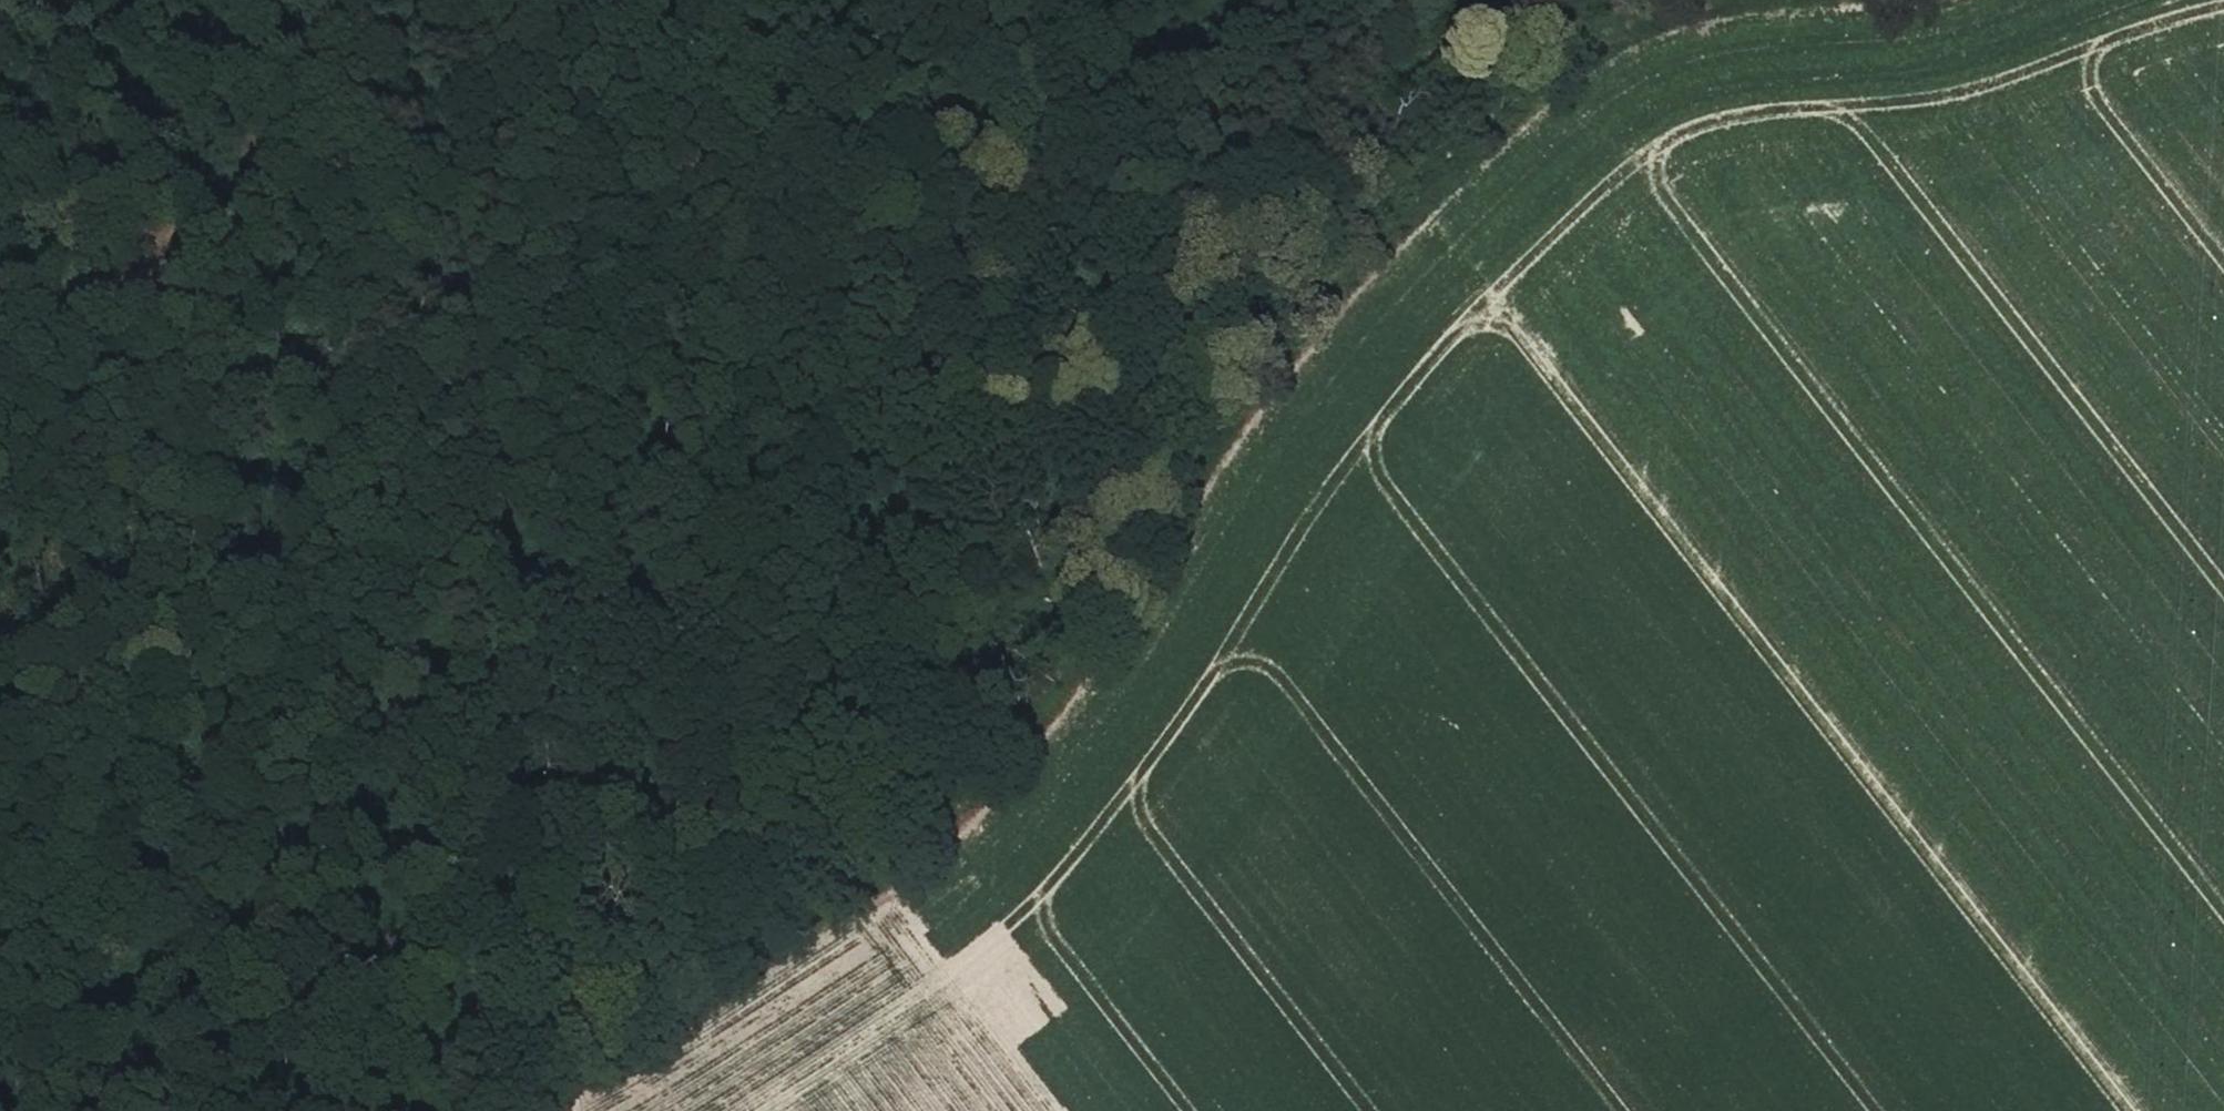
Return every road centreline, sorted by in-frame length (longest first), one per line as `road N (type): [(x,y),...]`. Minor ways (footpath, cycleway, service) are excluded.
road 1 (track): [(578,1110),(702,0)]

